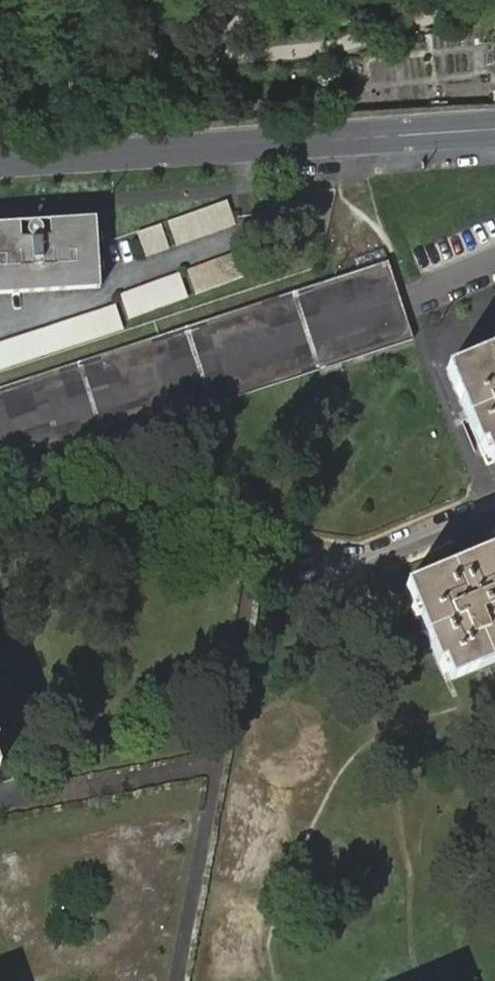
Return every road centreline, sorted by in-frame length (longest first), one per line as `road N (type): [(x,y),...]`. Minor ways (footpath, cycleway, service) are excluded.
road 1 (secondary): [(0,163),(494,129)]

